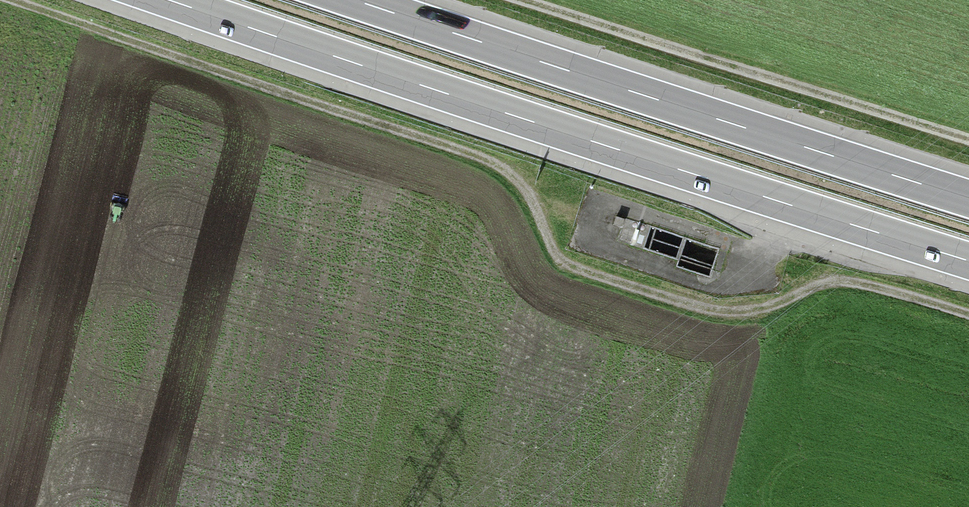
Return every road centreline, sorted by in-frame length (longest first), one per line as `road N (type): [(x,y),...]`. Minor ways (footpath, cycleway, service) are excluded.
road 1 (track): [(968,318),(842,290),(755,317),(716,316),(591,280),(557,256),(522,190),(485,163),(0,3)]
road 2 (motorway): [(171,0),(968,260)]
road 3 (motorway): [(968,198),(358,0)]
road 4 (track): [(507,0),(968,150)]

